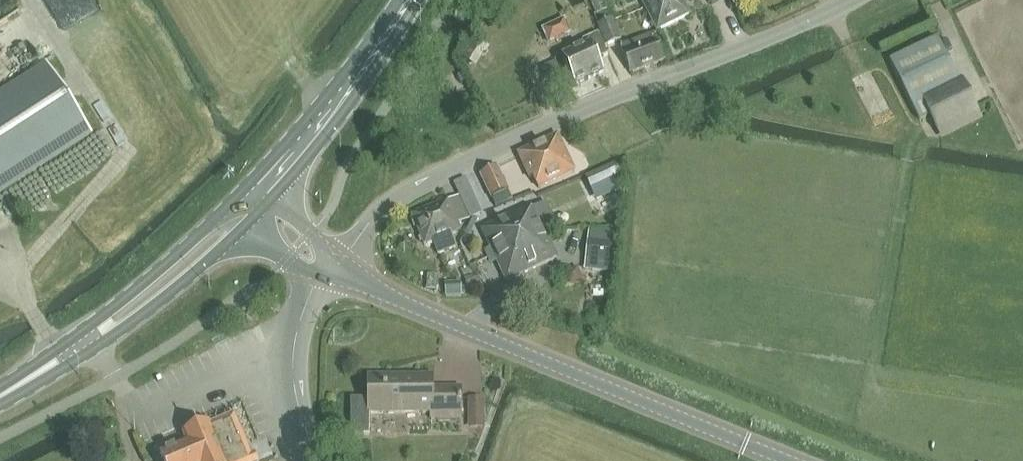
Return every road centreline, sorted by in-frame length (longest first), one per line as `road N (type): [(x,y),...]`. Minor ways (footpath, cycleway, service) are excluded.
road 1 (residential): [(325,266),(391,201),(581,108),(846,0)]
road 2 (tertiary): [(785,460),(325,266)]
road 3 (secondary): [(0,394),(125,315),(250,210)]
road 4 (secondary): [(250,210),(306,146),(408,0)]
road 5 (tertiary): [(317,460),(294,385),(300,325),(325,266)]

